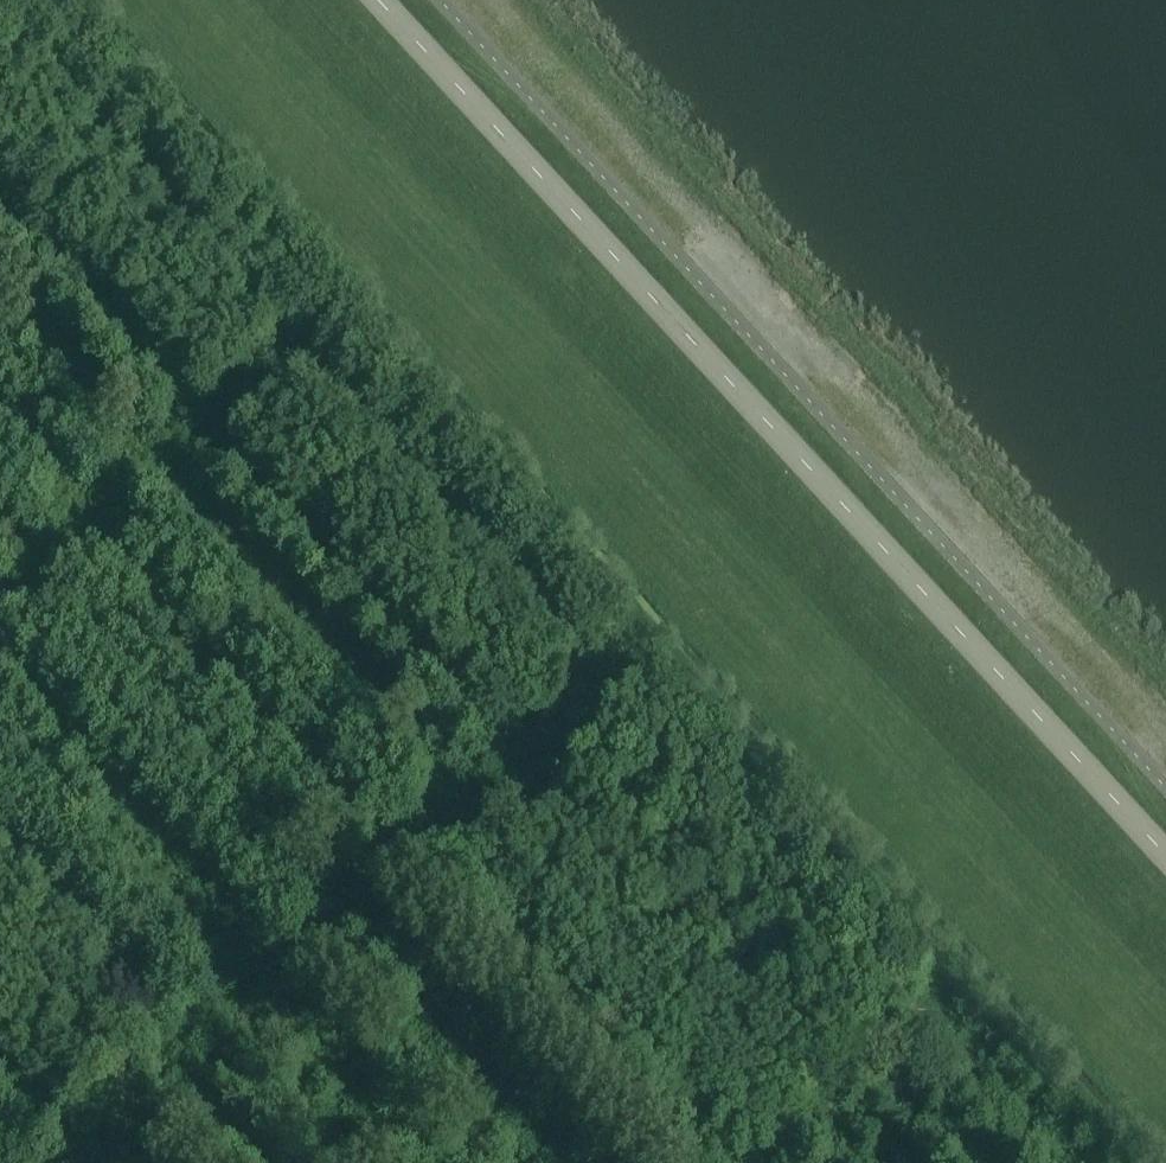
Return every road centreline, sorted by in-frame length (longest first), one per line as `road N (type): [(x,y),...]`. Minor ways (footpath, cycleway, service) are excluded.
road 1 (tertiary): [(379,0),(1165,856)]

